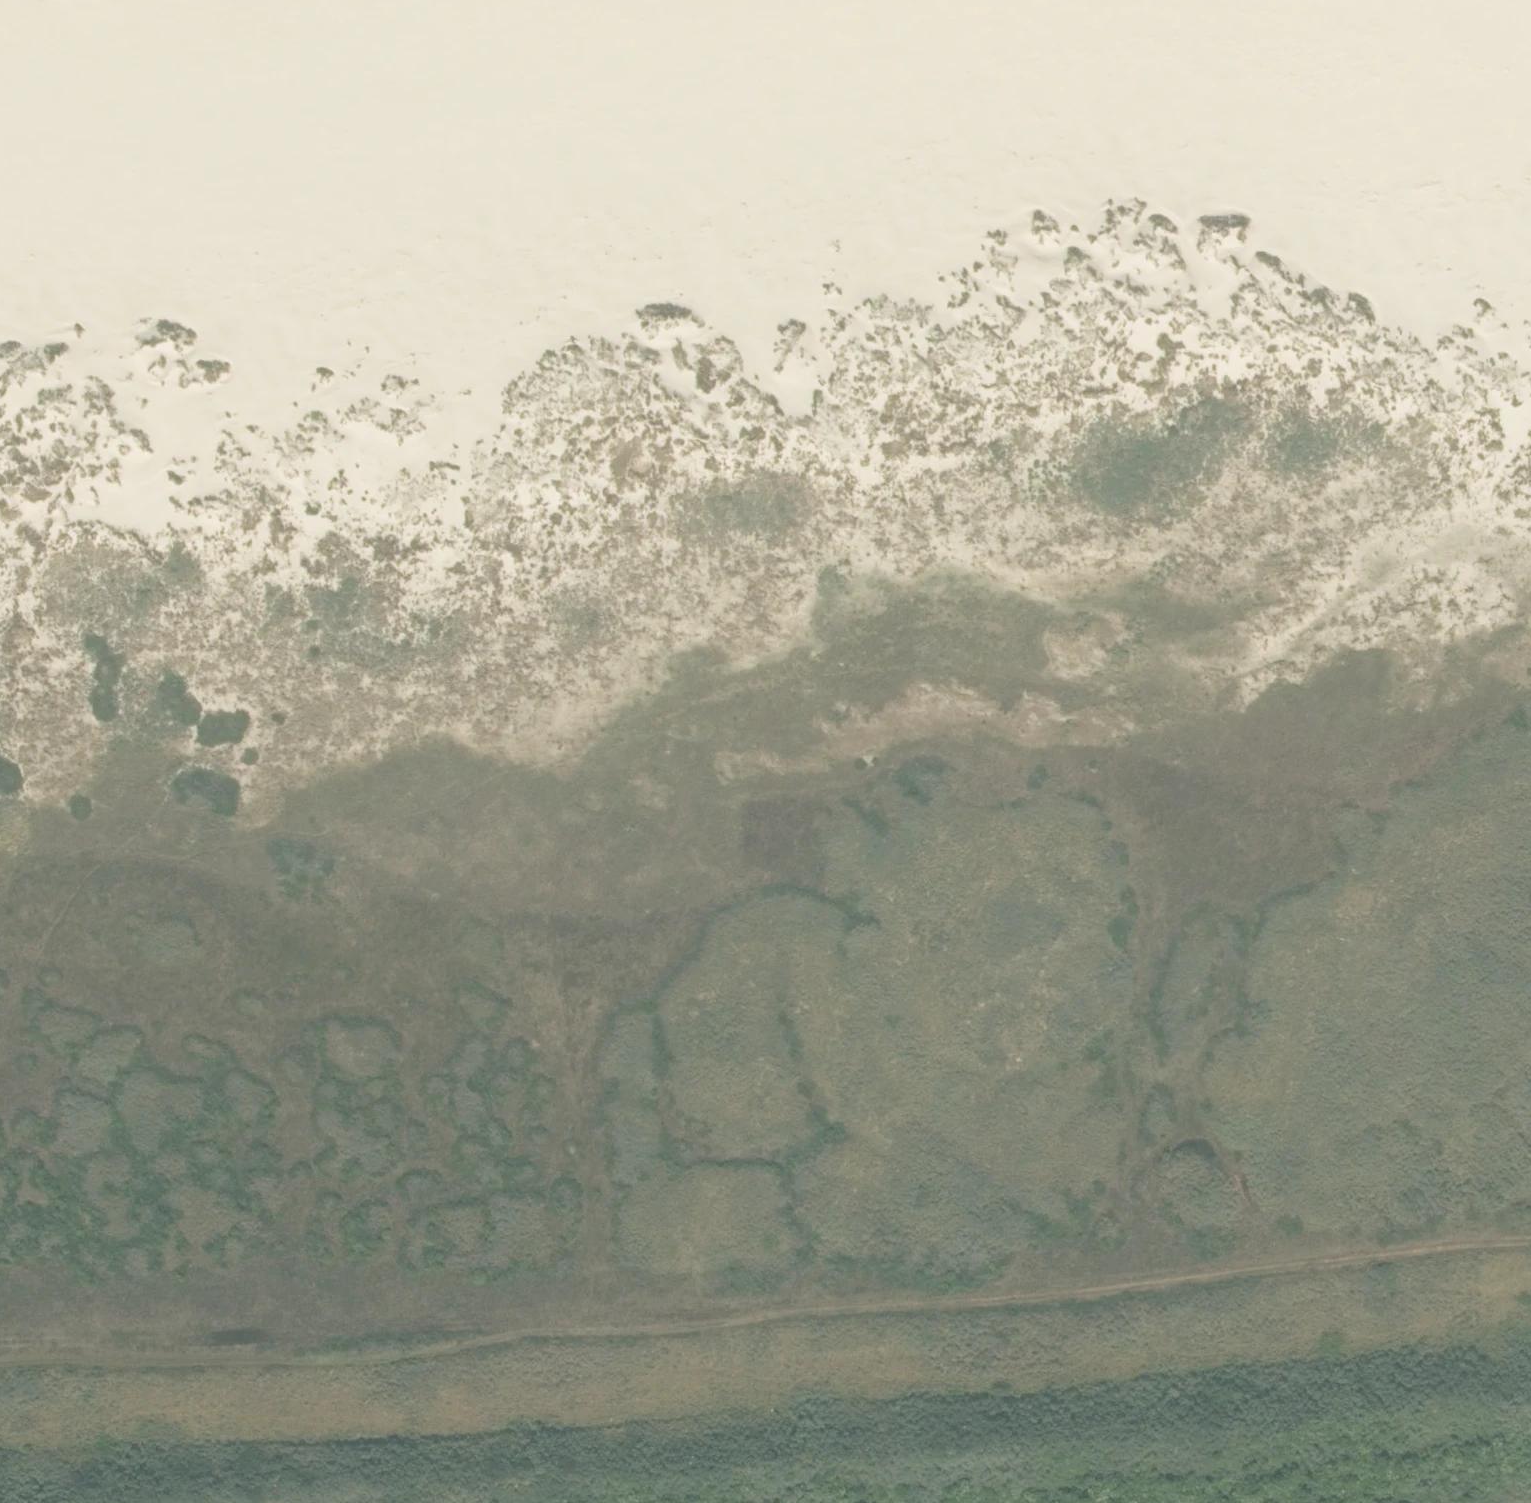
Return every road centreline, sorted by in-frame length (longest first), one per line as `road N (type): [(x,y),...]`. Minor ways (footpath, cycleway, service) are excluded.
road 1 (track): [(1530,1240),(295,1369),(69,1360),(0,1371)]

